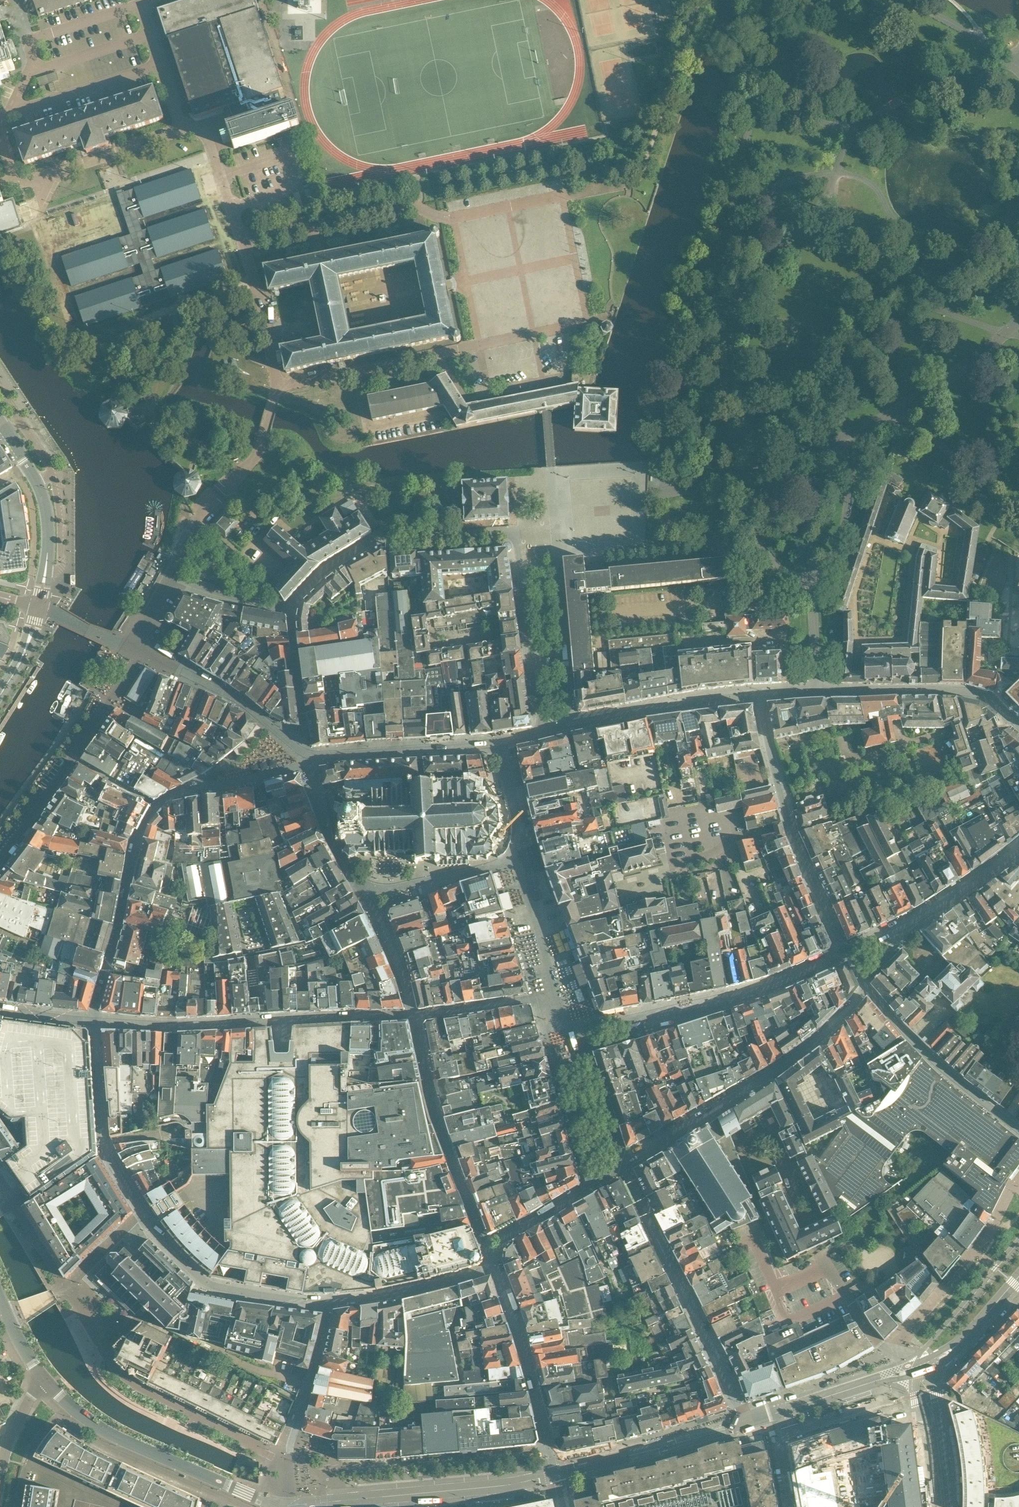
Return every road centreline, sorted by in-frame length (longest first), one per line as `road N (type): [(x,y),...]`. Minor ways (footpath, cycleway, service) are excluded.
road 1 (residential): [(143,1210),(106,1143),(95,1011),(145,823),(173,797),(306,764)]
road 2 (unclassified): [(328,1502),(522,1482),(788,1409)]
road 3 (unclassified): [(541,732),(513,532),(390,528),(311,583),(293,611)]
road 4 (unclassified): [(865,986),(792,831),(760,696)]
road 5 (unclassified): [(44,1380),(116,1437),(279,1506)]
road 6 (unclassified): [(0,859),(143,649)]
road 7 (unclassified): [(302,751),(470,746),(541,732)]
road 8 (residential): [(331,1301),(204,1281),(143,1210)]
road 9 (unclassified): [(760,696),(541,732)]
road 10 (residential): [(1018,1132),(948,1077),(865,986)]
road 11 (residential): [(288,1506),(290,1445),(331,1301)]
road 12 (residential): [(817,693),(968,693),(1018,724)]
road 13 (unclassified): [(38,608),(45,504),(0,422)]
road 14 (unclassified): [(143,649),(237,700),(302,751)]
road 15 (unclassified): [(9,1318),(65,1289),(143,1210)]
road 16 (residential): [(331,1301),(495,1266)]
road 17 (tertiary): [(946,1506),(929,1364)]
road 18 (residential): [(879,1380),(886,1401),(795,1430),(788,1409)]
road 19 (tertiary): [(915,1369),(931,1506)]
road 20 (unclassified): [(293,611),(170,575)]
road 21 (tertiary): [(929,1364),(966,1337),(1018,1276)]

